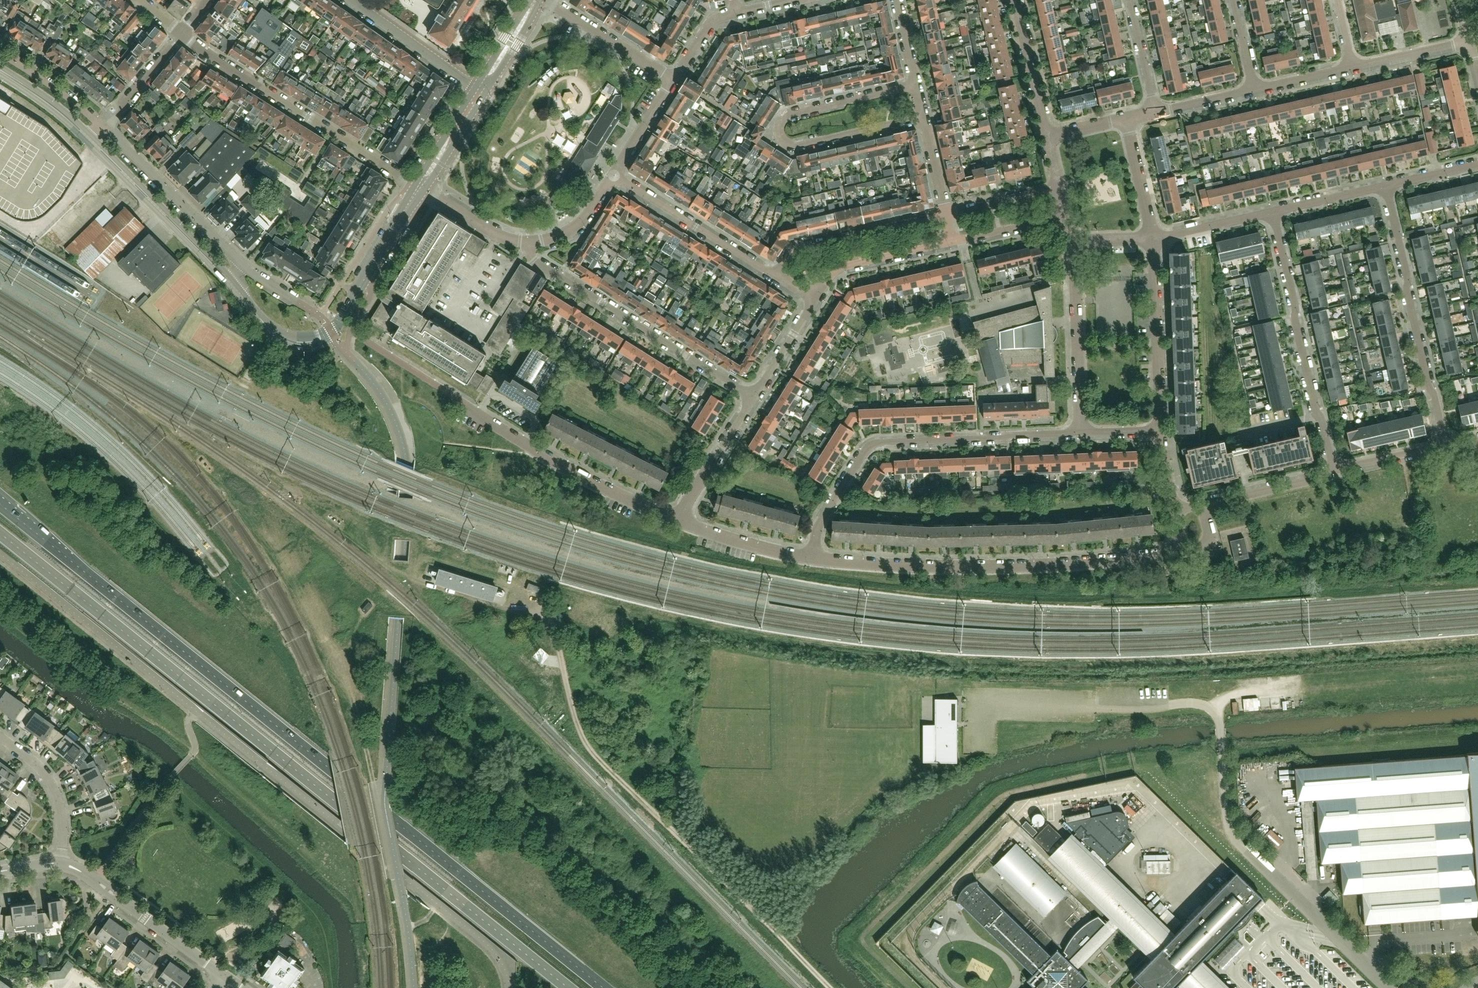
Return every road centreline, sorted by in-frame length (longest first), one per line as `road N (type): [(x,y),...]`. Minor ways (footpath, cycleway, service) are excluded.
road 1 (primary): [(604,987),(0,504)]
road 2 (primary): [(0,534),(563,987)]
road 3 (residential): [(813,558),(1010,566),(1183,550)]
road 4 (residential): [(813,558),(822,519),(872,445),(1081,433)]
road 5 (unclassified): [(1391,987),(1235,840),(1222,754)]
road 6 (residential): [(923,118),(797,146),(780,133),(788,115),(915,85)]
road 7 (residential): [(419,187),(183,34)]
road 8 (residential): [(754,398),(535,261),(531,242)]
road 9 (residential): [(1333,469),(1272,210)]
road 10 (residential): [(1445,444),(1385,185)]
road 11 (residential): [(677,519),(606,488),(469,408)]
road 12 (tertiary): [(229,282),(89,139)]
road 13 (tertiary): [(223,973),(62,863)]
road 14 (residential): [(242,264),(104,128)]
road 15 (residential): [(1160,430),(1152,237)]
road 16 (residential): [(1081,433),(1072,241)]
road 17 (residential): [(777,277),(614,176)]
road 18 (residential): [(777,277),(800,248),(944,214)]
road 19 (tertiary): [(338,324),(419,187)]
road 20 (residential): [(355,0),(481,88)]
road 21 (residential): [(815,298),(846,266),(951,242)]
road 22 (residential): [(62,863),(54,791),(0,737)]
road 23 (residential): [(674,79),(550,0)]
road 24 (residential): [(677,519),(754,398)]
road 25 (residential): [(813,558),(677,519)]
road 26 (residential): [(1046,136),(1015,0)]
road 27 (tertiary): [(338,324),(313,339),(289,338),(229,282)]
road 28 (residential): [(1205,504),(1333,469)]
road 29 (residential): [(104,128),(0,51)]
road 30 (residential): [(531,242),(496,234),(419,187)]
road 31 (residential): [(1152,237),(1272,210)]
road 32 (residential): [(104,128),(183,34)]
road 33 (residential): [(1351,68),(1470,40)]
road 34 (residential): [(1152,237),(1126,118)]

